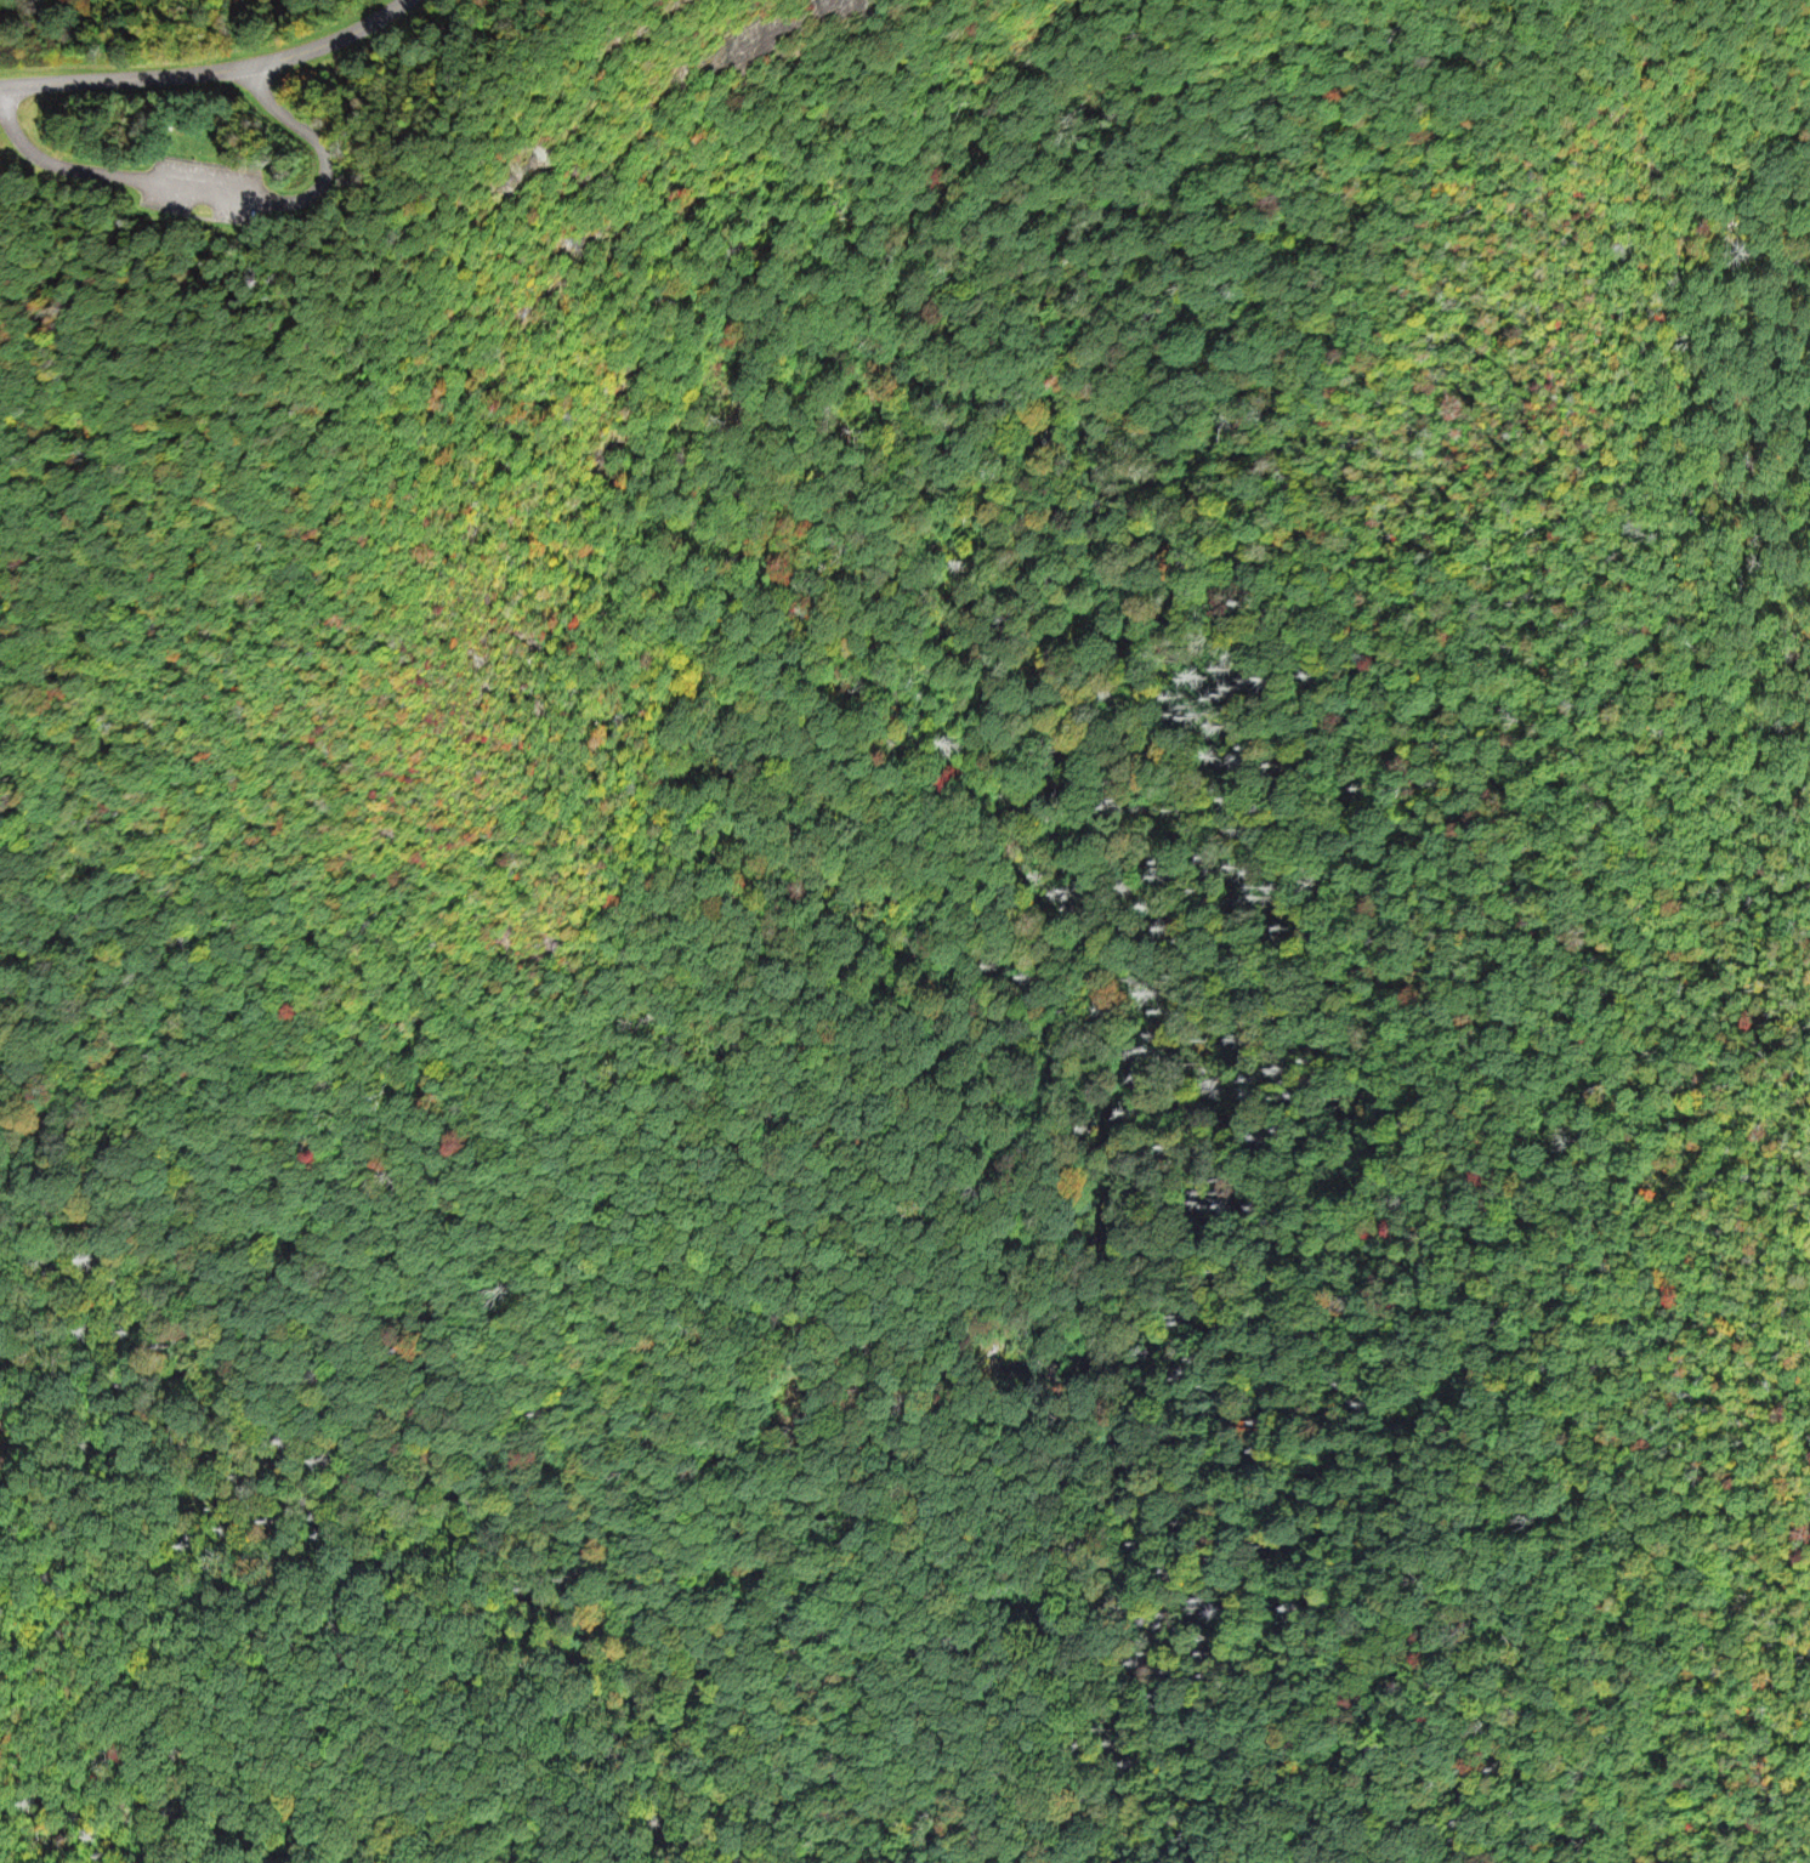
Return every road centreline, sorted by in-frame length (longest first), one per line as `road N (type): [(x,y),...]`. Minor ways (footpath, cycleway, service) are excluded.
road 1 (secondary): [(0,85),(254,64),(350,32),(404,0)]

